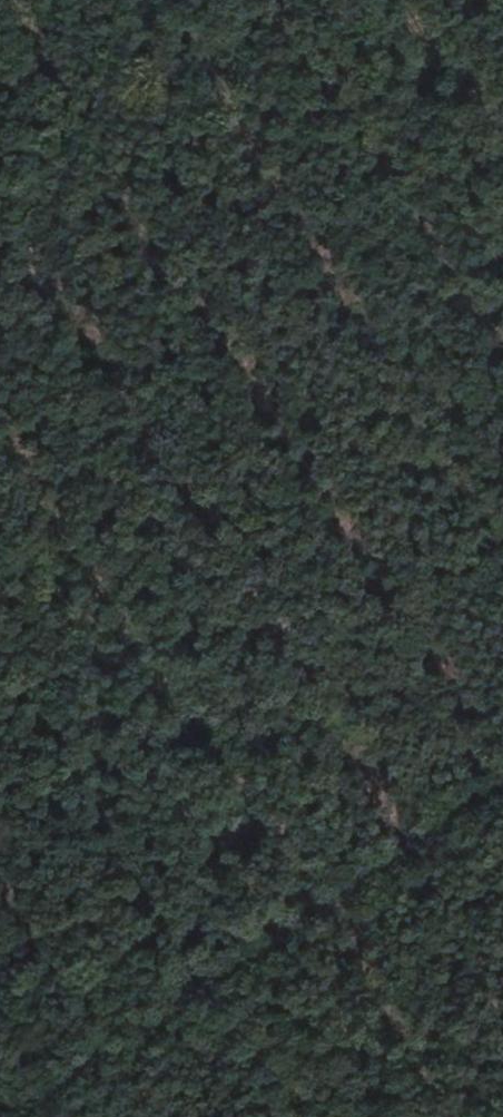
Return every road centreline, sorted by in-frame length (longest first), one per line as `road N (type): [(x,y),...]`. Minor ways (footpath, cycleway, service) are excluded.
road 1 (track): [(30,1116),(502,787)]

